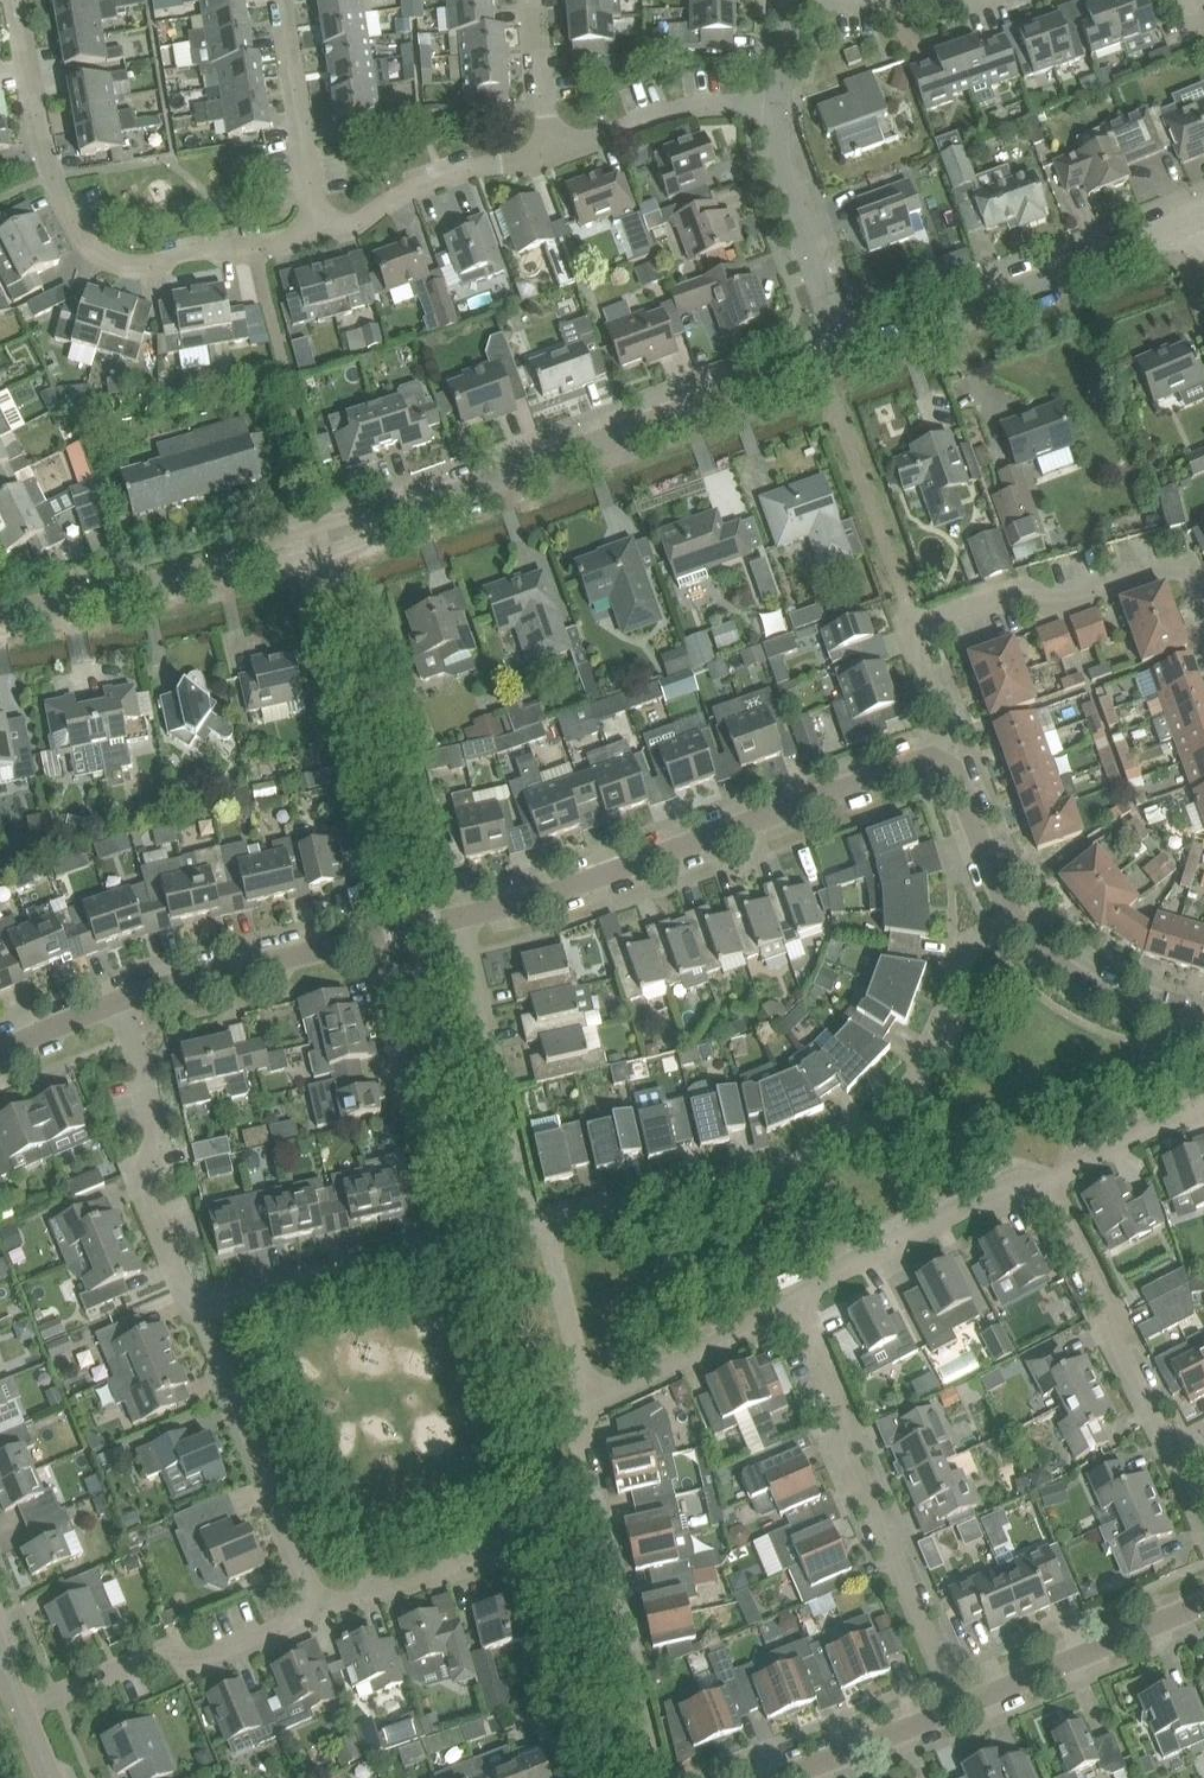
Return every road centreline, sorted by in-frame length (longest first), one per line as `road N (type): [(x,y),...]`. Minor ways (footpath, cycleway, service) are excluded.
road 1 (tertiary): [(0,618),(329,544),(846,354)]
road 2 (residential): [(544,1218),(814,1159),(892,1112),(942,1028),(967,955),(1014,919)]
road 3 (residential): [(193,1298),(430,1237),(366,941)]
road 4 (residential): [(465,918),(953,755)]
road 5 (residential): [(18,0),(54,176),(80,238),(105,260),(153,265),(323,235)]
road 6 (residential): [(953,755),(915,631),(1025,588),(1064,596),(1183,567),(1203,604)]
road 7 (residential): [(962,1712),(798,1293)]
road 8 (residential): [(663,1777),(587,1487),(578,1438),(584,1397)]
road 9 (tertiary): [(846,354),(1200,219)]
road 10 (residential): [(314,1612),(193,1298)]
road 11 (residential): [(22,1708),(136,1655),(225,1651),(314,1612)]
road 12 (residential): [(544,1218),(465,918)]
road 13 (residential): [(193,1298),(144,1173),(157,1142),(156,1116),(126,1004)]
road 14 (residential): [(1170,1445),(1047,1169)]
road 15 (residential): [(798,1293),(965,1202),(1047,1169)]
road 16 (residential): [(962,1712),(1203,1606)]
road 17 (residential): [(846,354),(781,168),(779,108)]
road 18 (residential): [(126,1004),(366,941)]
road 19 (residential): [(323,235),(483,163),(550,158)]
road 20 (residential): [(323,235),(279,0)]
road 21 (residential): [(584,1397),(798,1293)]
road 22 (residential): [(550,158),(676,111),(779,108)]
road 23 (residential): [(1203,1031),(1096,990),(1014,919)]
road 24 (residential): [(314,1612),(515,1545)]
road 25 (residential): [(584,1397),(544,1218)]
road 26 (residential): [(791,1777),(962,1712)]
road 27 (residential): [(1014,919),(953,755)]
road 28 (residential): [(1047,1169),(1203,1110)]
road 29 (residential): [(550,158),(528,0)]
road 30 (residential): [(0,1055),(126,1004)]

